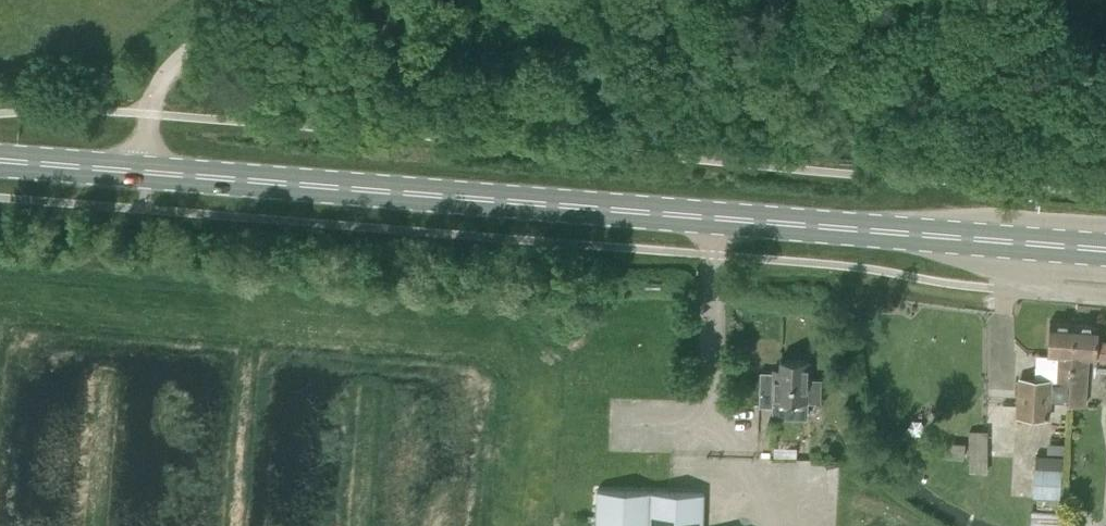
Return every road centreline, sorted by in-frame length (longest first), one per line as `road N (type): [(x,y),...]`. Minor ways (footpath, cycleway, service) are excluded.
road 1 (primary): [(1105,252),(0,164)]
road 2 (track): [(153,114),(163,82),(251,0)]

